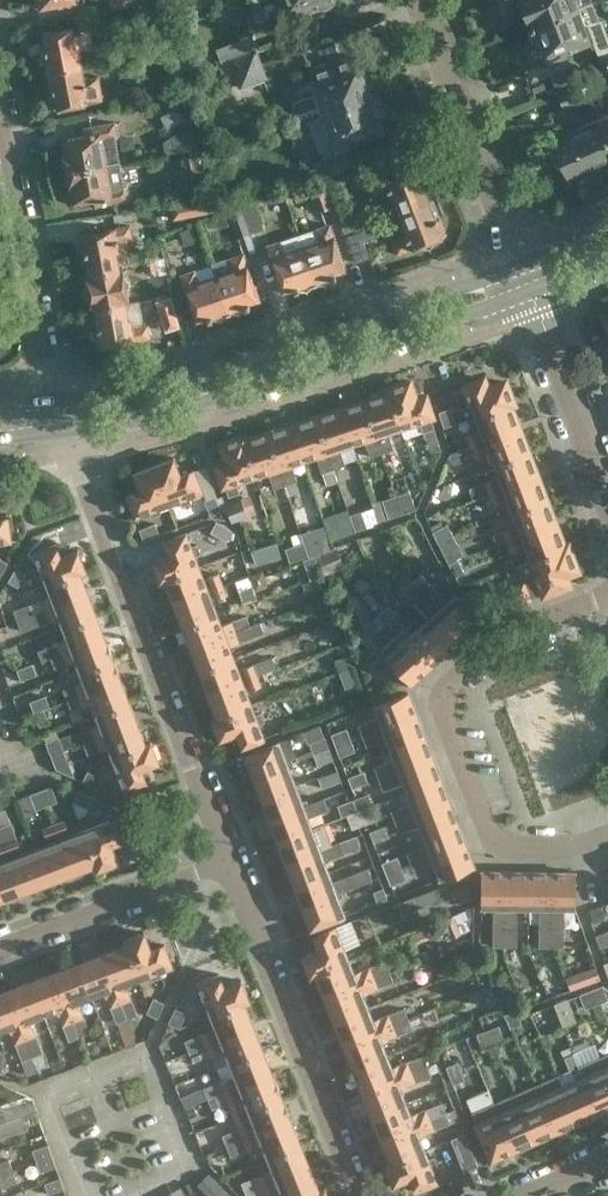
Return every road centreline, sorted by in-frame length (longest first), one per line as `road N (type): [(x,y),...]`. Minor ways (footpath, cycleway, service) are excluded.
road 1 (secondary): [(65,433),(246,390),(533,291)]
road 2 (secondary): [(522,264),(235,365),(139,390),(56,401)]
road 3 (residential): [(230,863),(65,433)]
road 4 (residential): [(607,598),(487,655),(463,672),(448,702),(498,842),(581,842),(607,834)]
road 5 (residential): [(359,1195),(230,863)]
road 6 (residential): [(56,401),(2,121)]
road 7 (residential): [(522,264),(420,0)]
road 8 (residential): [(230,863),(0,950)]
road 9 (residential): [(607,490),(533,291)]

